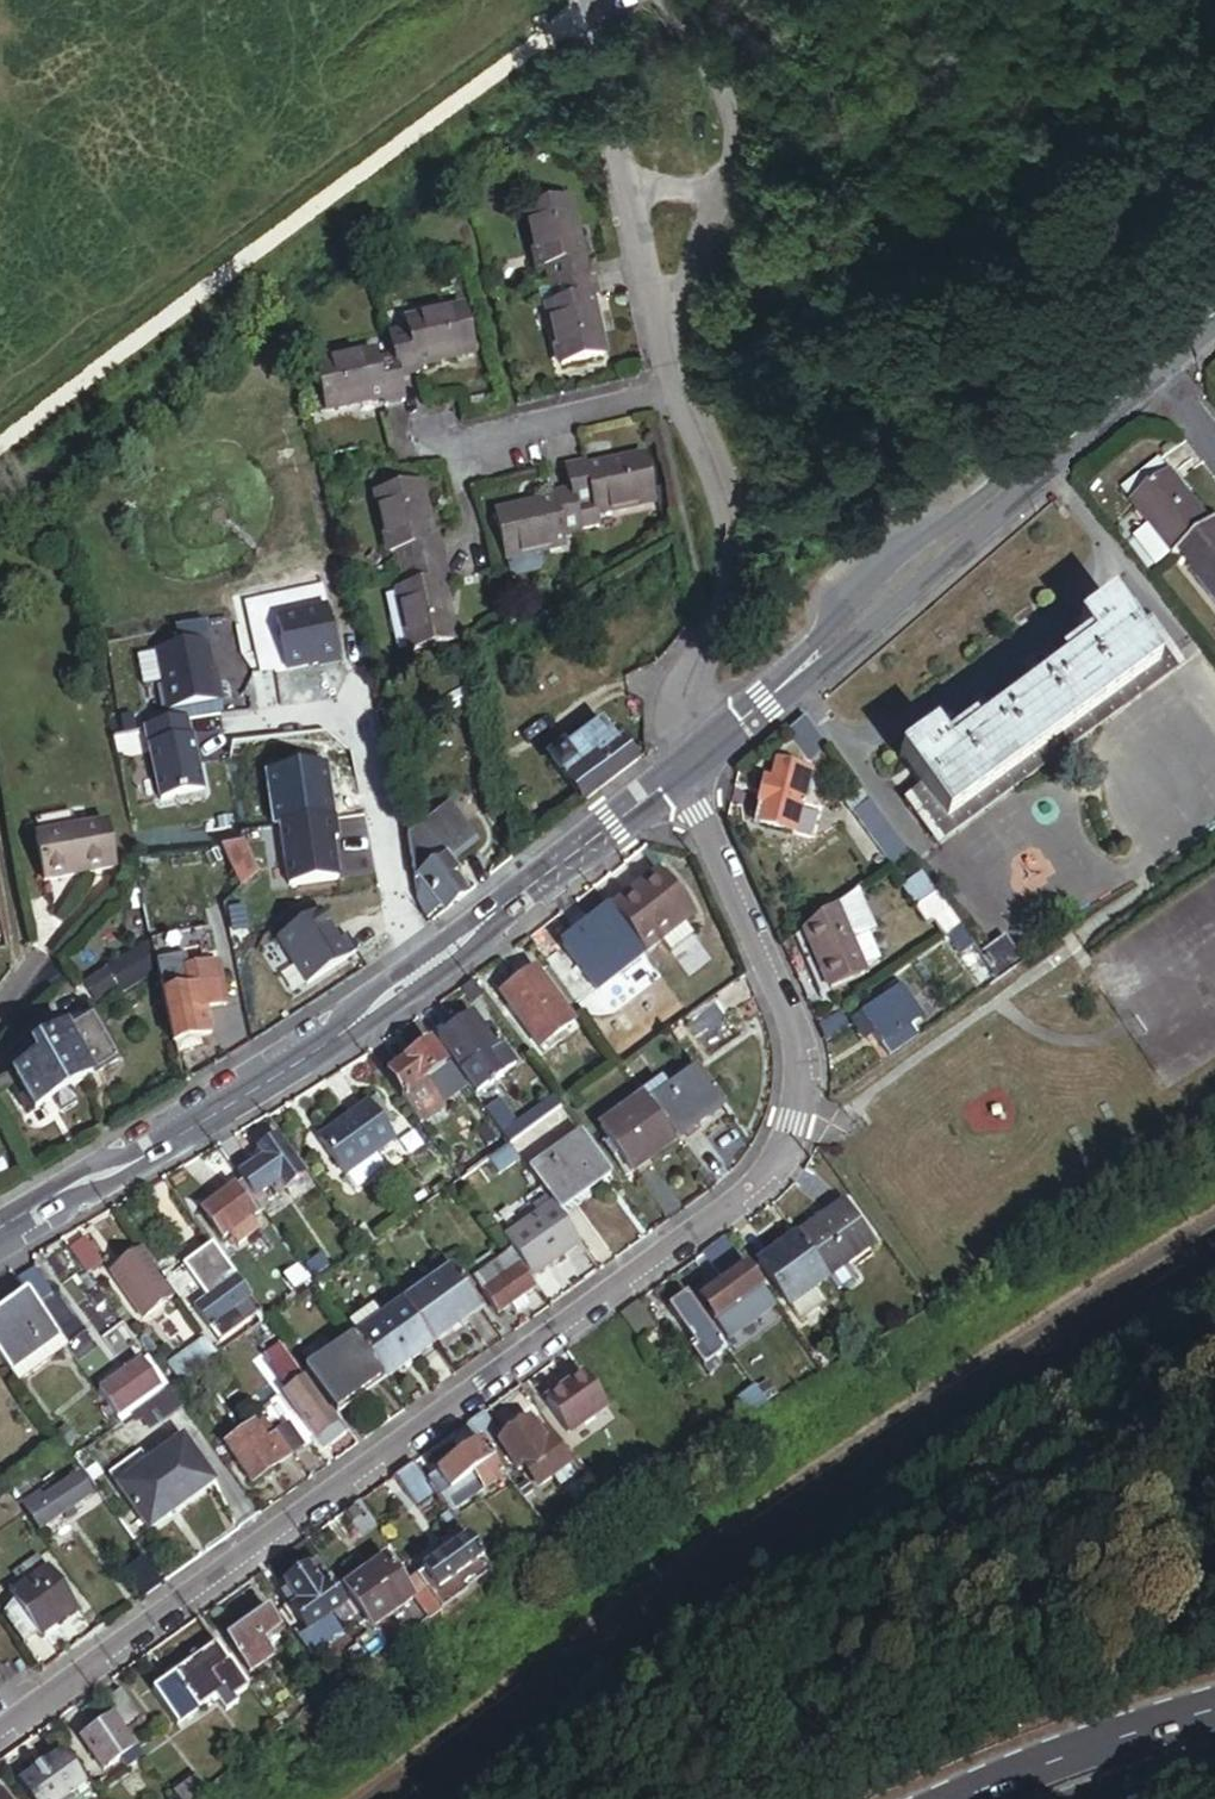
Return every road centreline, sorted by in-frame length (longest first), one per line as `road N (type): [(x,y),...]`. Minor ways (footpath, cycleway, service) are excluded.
road 1 (residential): [(0,1734),(767,1188),(790,1143),(801,1091),(790,1029),(688,765)]
road 2 (tertiary): [(688,765),(418,975),(161,1145),(0,1234)]
road 3 (tertiary): [(1157,364),(688,765)]
road 4 (unclassified): [(688,765),(679,724),(684,695),(701,644),(732,599),(736,554),(683,391)]
road 5 (primary): [(1214,1715),(1146,1732),(974,1798)]
road 6 (unclassified): [(683,391),(686,296),(729,183)]
road 7 (unclassified): [(625,185),(683,391)]
road 8 (unclassified): [(729,183),(743,134),(738,110),(672,0)]
road 9 (unclassified): [(588,0),(590,47),(625,185)]

